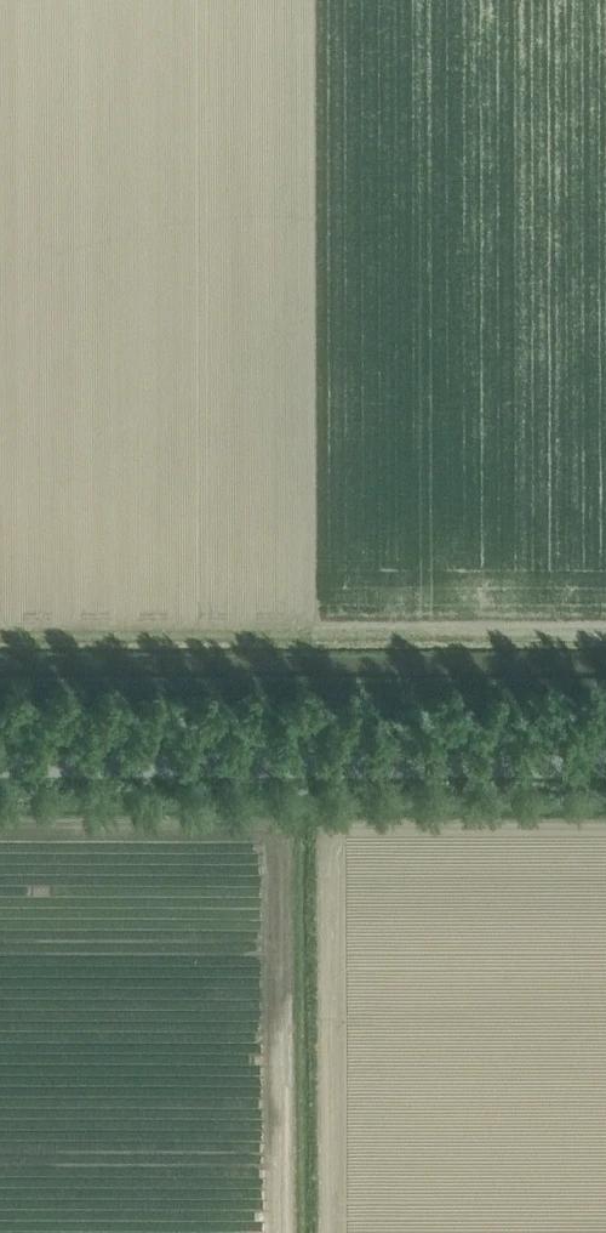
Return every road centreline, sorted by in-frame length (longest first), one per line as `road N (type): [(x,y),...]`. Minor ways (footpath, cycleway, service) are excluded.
road 1 (unclassified): [(0,767),(605,767)]

